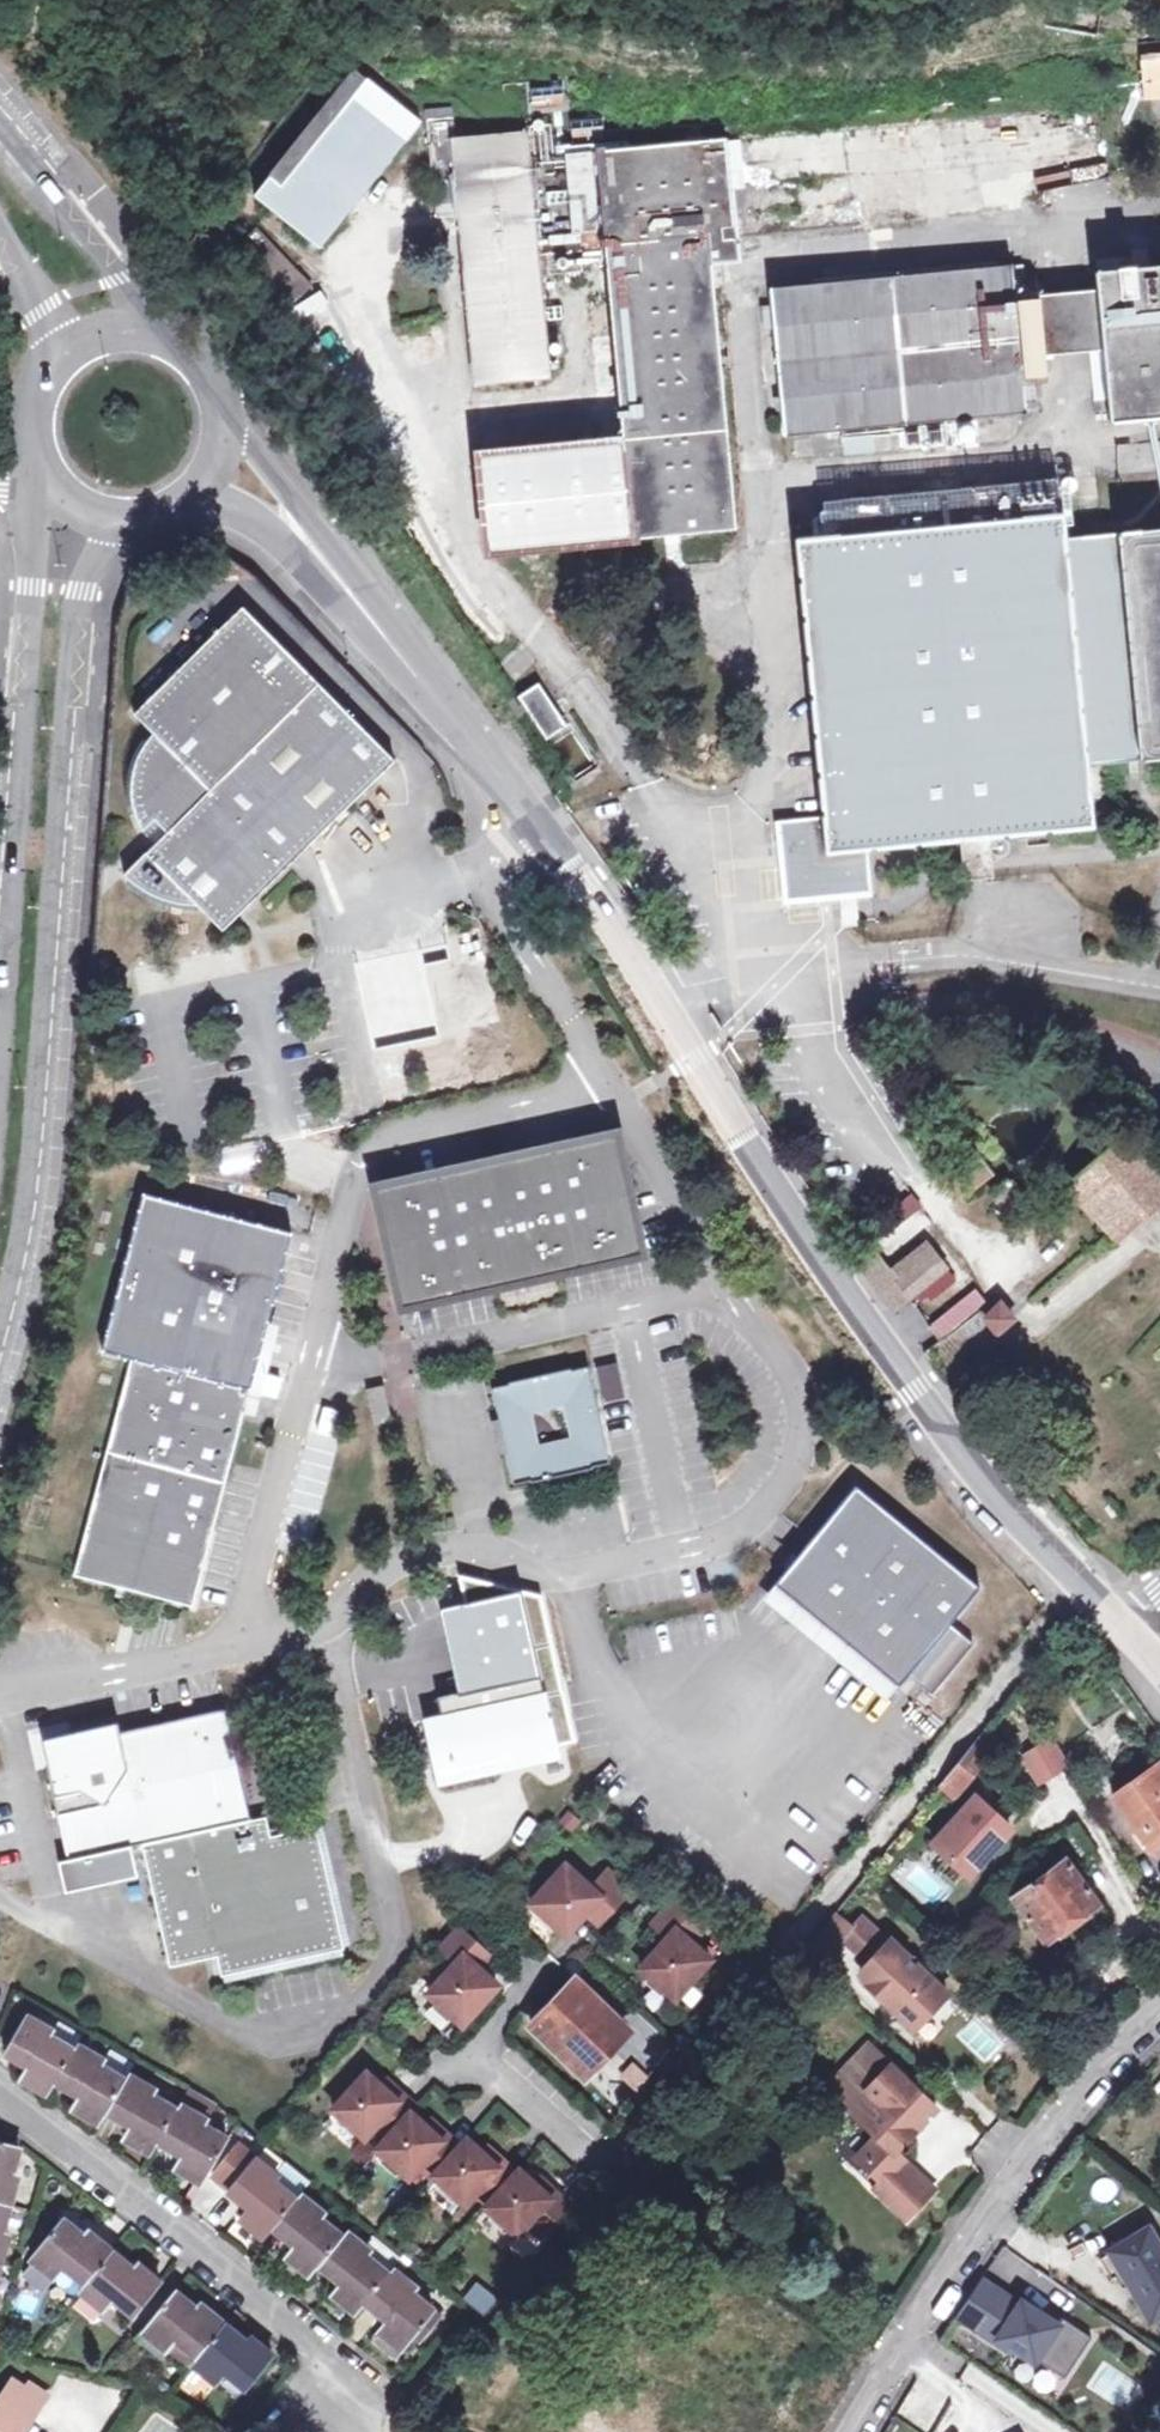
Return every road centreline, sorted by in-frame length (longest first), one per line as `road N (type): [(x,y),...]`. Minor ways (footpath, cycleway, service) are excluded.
road 1 (tertiary): [(1122,1621),(997,1496),(839,1291),(534,823),(390,643)]
road 2 (unclassified): [(0,1308),(20,1224),(34,1100),(79,590),(101,542),(131,521)]
road 3 (unclassified): [(34,448),(43,535),(0,1032)]
road 4 (unclassified): [(844,2431),(1060,2125),(1159,2021)]
road 5 (residential): [(0,2103),(407,2412)]
road 6 (residential): [(407,2412),(608,2166),(482,2060)]
road 7 (tertiary): [(390,643),(356,576),(245,439),(215,421)]
road 8 (tertiary): [(175,506),(255,525),(390,643)]
road 9 (tertiary): [(144,341),(114,279),(0,135)]
road 10 (tertiary): [(0,224),(48,311),(47,381)]
road 11 (tertiary): [(34,448),(43,473),(80,510),(131,521)]

